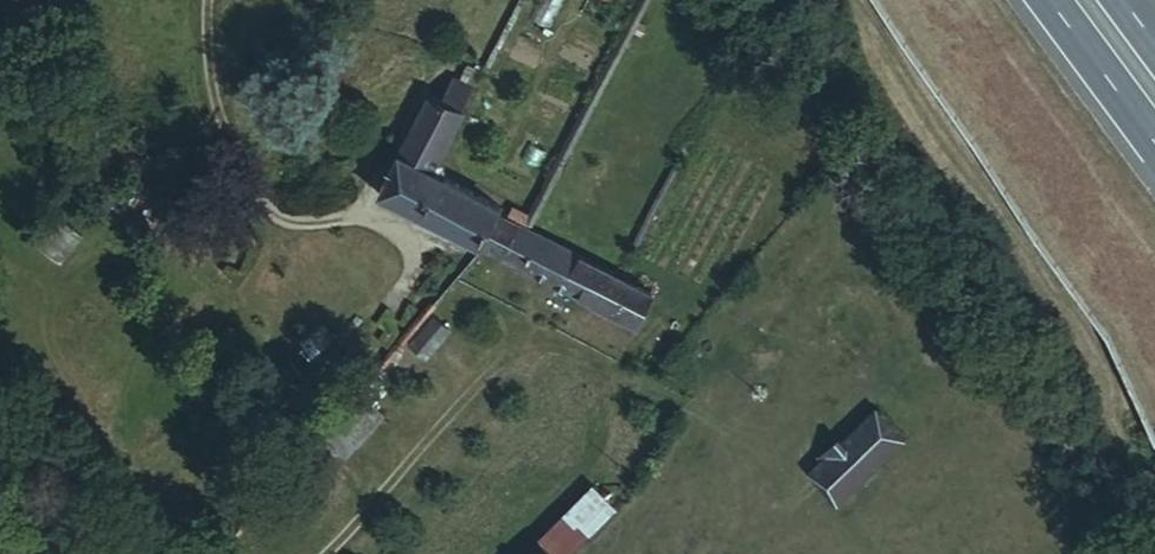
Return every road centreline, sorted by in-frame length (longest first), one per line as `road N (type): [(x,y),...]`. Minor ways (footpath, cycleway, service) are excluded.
road 1 (motorway): [(1053,0),(1154,137)]

